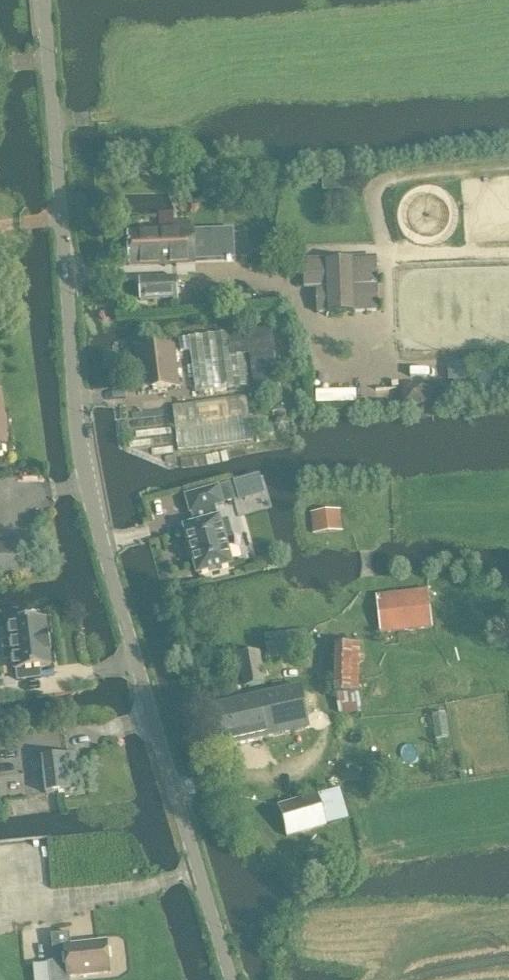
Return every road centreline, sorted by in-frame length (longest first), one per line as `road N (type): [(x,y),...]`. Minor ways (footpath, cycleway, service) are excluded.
road 1 (tertiary): [(232,979),(85,472),(44,0)]

